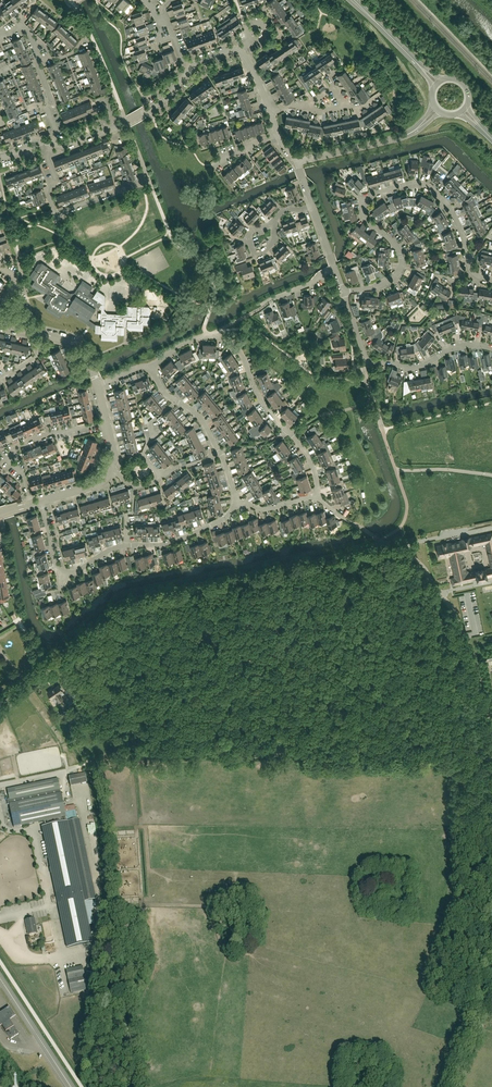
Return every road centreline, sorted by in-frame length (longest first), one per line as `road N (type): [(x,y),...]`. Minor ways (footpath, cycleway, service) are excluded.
road 1 (residential): [(491,747),(455,614),(423,566),(399,551),(155,600),(45,668)]
road 2 (residential): [(342,292),(396,275),(399,252),(362,209),(367,196),(392,187),(418,184),(438,195),(466,256)]
road 3 (residential): [(316,495),(311,462),(264,405),(240,354),(207,336)]
road 4 (residential): [(297,160),(403,137),(437,110)]
road 5 (residential): [(121,191),(56,215),(49,144)]
road 6 (residential): [(364,362),(419,366),(447,349),(491,349)]
road 7 (secondary): [(72,1086),(0,979)]
road 8 (residential): [(127,546),(181,539),(225,518),(237,500)]

